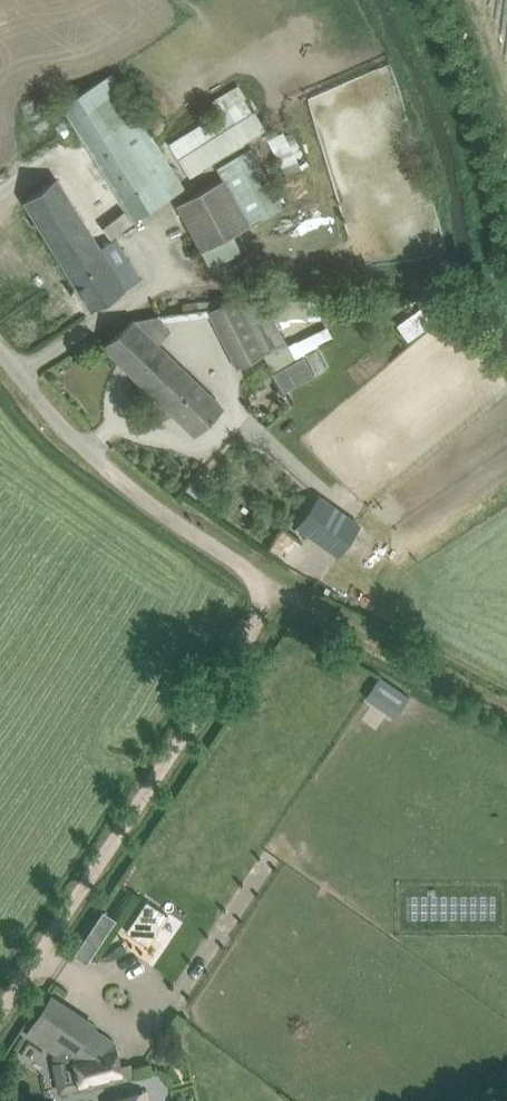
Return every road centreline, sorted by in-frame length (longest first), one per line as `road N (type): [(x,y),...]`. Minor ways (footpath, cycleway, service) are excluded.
road 1 (track): [(278,586),(0,1012)]
road 2 (unclassified): [(278,586),(97,465),(0,349)]
road 3 (track): [(278,586),(506,711)]

